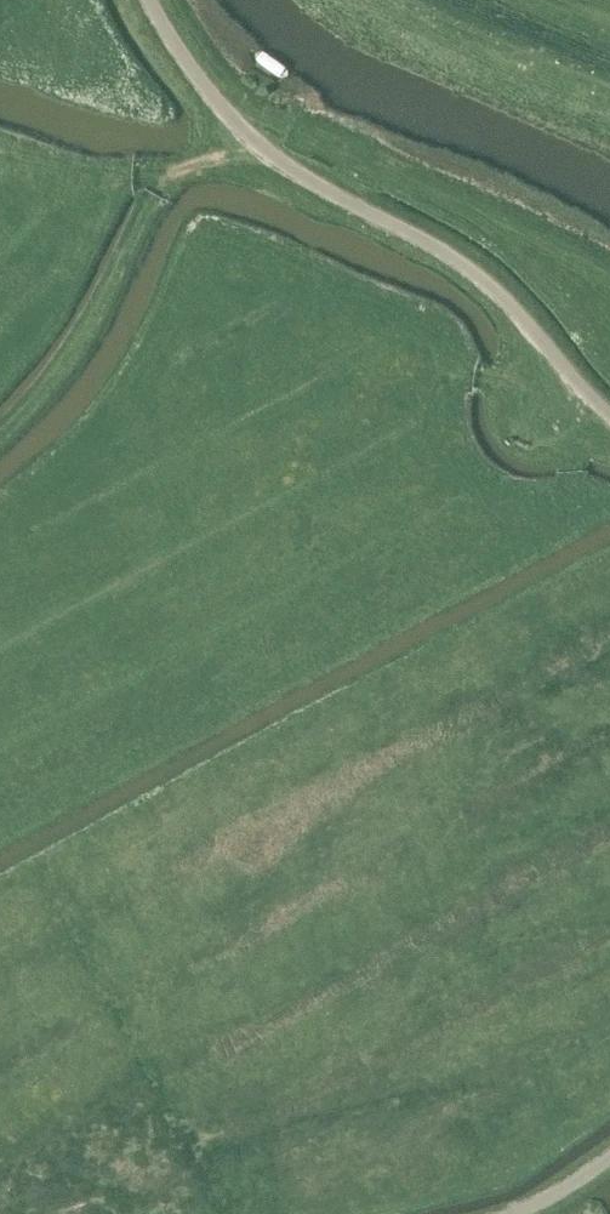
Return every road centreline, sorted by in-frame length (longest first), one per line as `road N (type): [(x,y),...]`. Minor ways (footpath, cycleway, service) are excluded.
road 1 (unclassified): [(609,416),(489,283),(259,145),(210,93),(151,0)]

